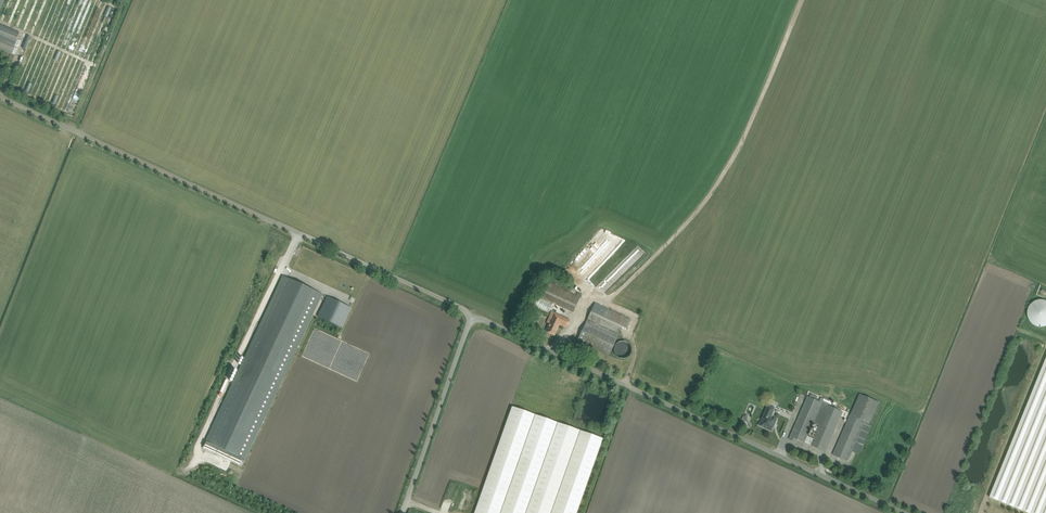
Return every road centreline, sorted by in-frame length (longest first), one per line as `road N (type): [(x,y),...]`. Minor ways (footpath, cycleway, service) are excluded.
road 1 (track): [(0,97),(470,315)]
road 2 (unclassified): [(906,512),(552,352)]
road 3 (track): [(591,297),(613,297),(700,206),(749,125),(801,0)]
road 4 (unclassified): [(401,512),(470,315),(552,352)]
road 5 (track): [(988,263),(891,506)]
road 6 (track): [(129,0),(71,130)]

